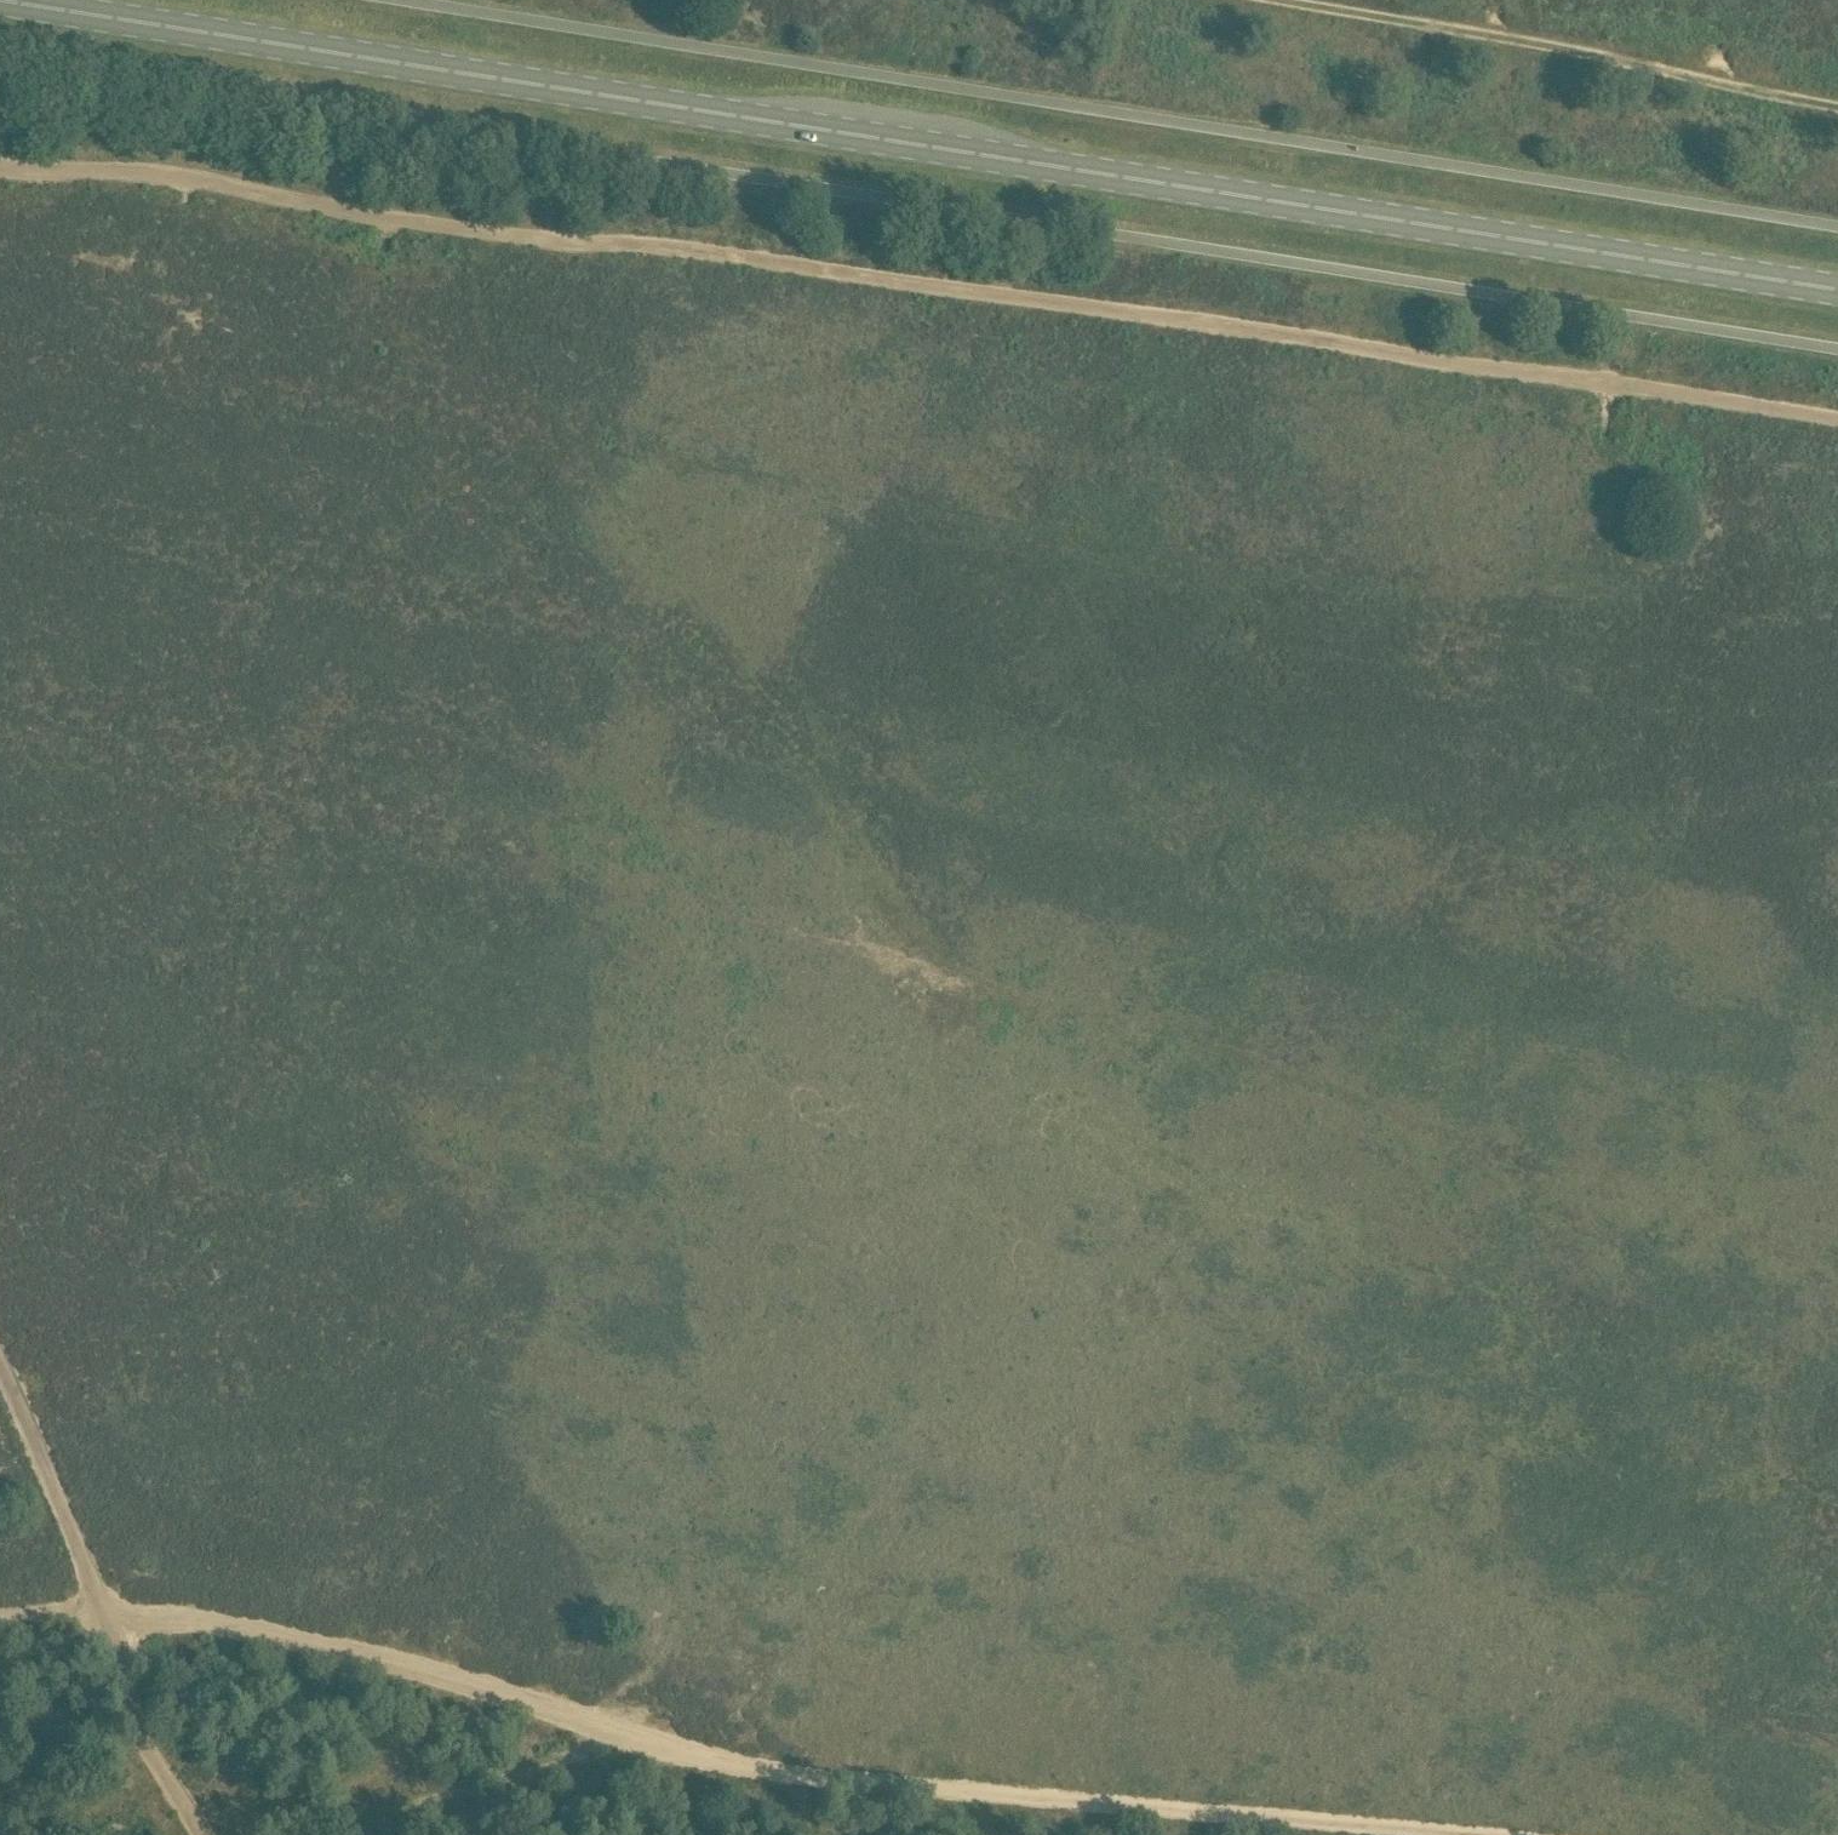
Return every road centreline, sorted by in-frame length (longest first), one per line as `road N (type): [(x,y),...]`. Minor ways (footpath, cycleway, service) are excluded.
road 1 (primary): [(1837,290),(0,1)]
road 2 (track): [(1837,418),(217,181),(0,157)]
road 3 (track): [(0,1614),(248,1632),(441,1680),(646,1748),(761,1771),(1451,1834)]
road 4 (track): [(1837,106),(1556,43),(1276,0)]
road 5 (track): [(0,1363),(61,1492),(144,1752),(196,1834)]
road 6 (track): [(243,1834),(403,1809),(517,1775),(602,1732)]

